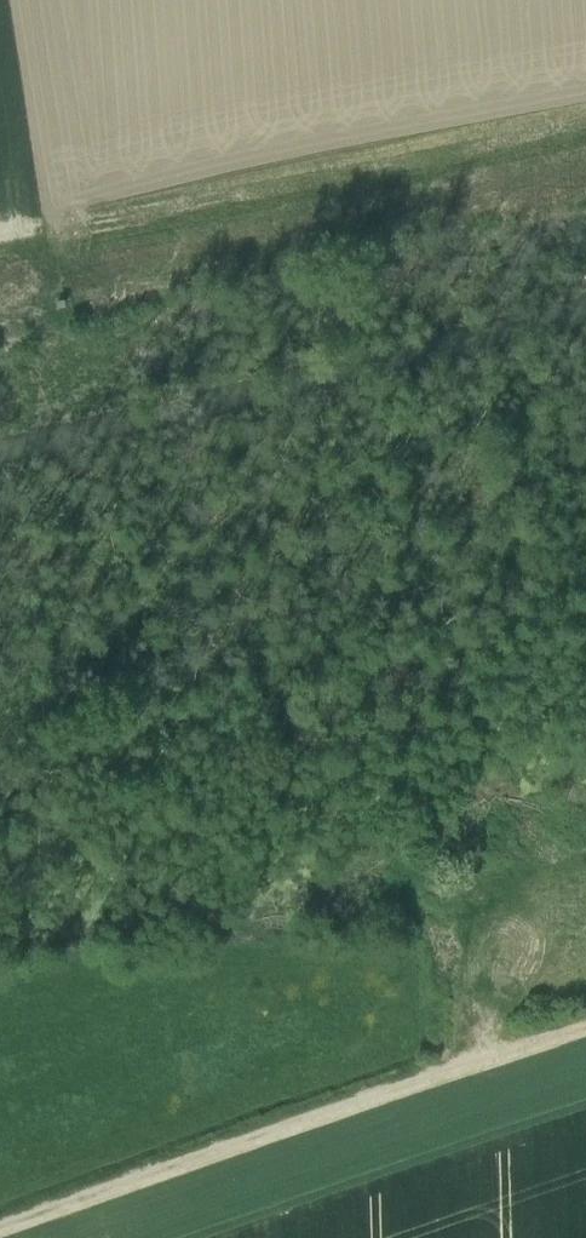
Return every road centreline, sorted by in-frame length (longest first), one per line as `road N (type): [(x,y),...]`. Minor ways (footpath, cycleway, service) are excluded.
road 1 (track): [(585,1008),(0,1217)]

